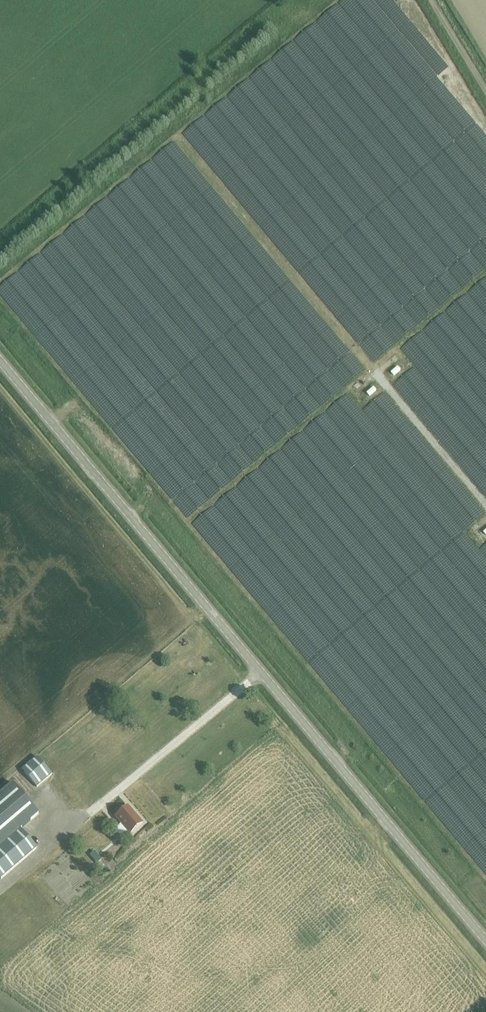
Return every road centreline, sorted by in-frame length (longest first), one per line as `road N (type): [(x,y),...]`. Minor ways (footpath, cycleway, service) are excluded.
road 1 (unclassified): [(485,943),(0,365)]

